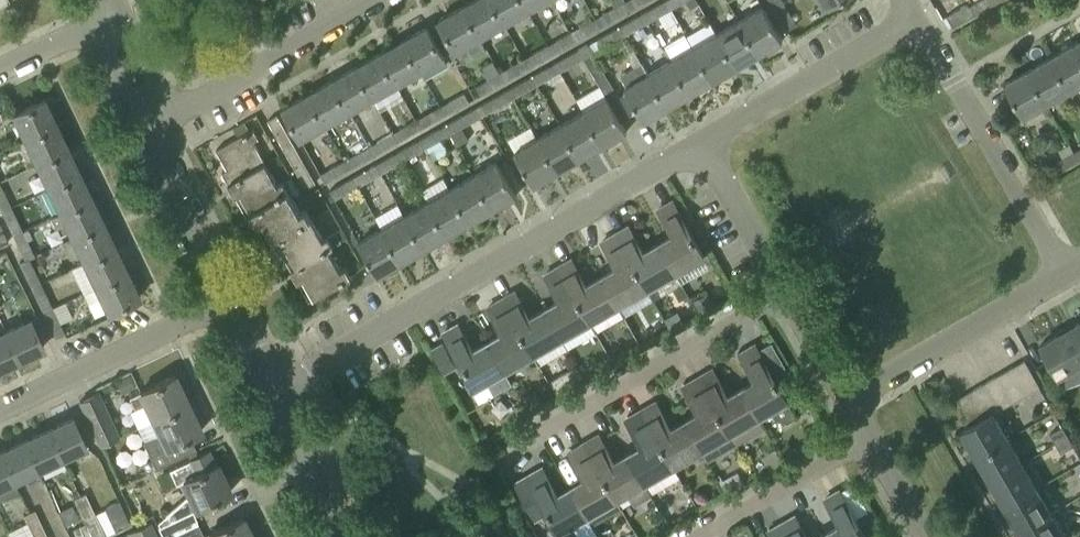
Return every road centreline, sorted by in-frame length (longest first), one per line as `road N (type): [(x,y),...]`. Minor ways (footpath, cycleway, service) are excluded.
road 1 (unclassified): [(276,376),(696,140)]
road 2 (unclassified): [(1071,276),(913,12)]
road 3 (residential): [(512,434),(776,281)]
road 4 (residential): [(0,406),(239,293)]
road 5 (unclassified): [(847,404),(1071,276)]
road 6 (unclassified): [(696,140),(913,12)]
road 7 (residential): [(671,536),(859,428)]
road 8 (unclassified): [(239,293),(161,126)]
road 9 (unclassified): [(348,536),(276,376)]
road 10 (unclassified): [(776,281),(696,140)]
road 11 (unclassified): [(847,404),(776,281)]
road 12 (unclassified): [(266,63),(380,0)]
road 13 (unclassified): [(108,18),(109,58),(128,100),(161,126)]
road 14 (unclassified): [(922,536),(859,428)]
road 15 (unclassified): [(161,126),(156,87),(134,42),(108,18)]
road 16 (unclassified): [(161,126),(266,63)]
road 17 (residential): [(0,75),(108,18)]

